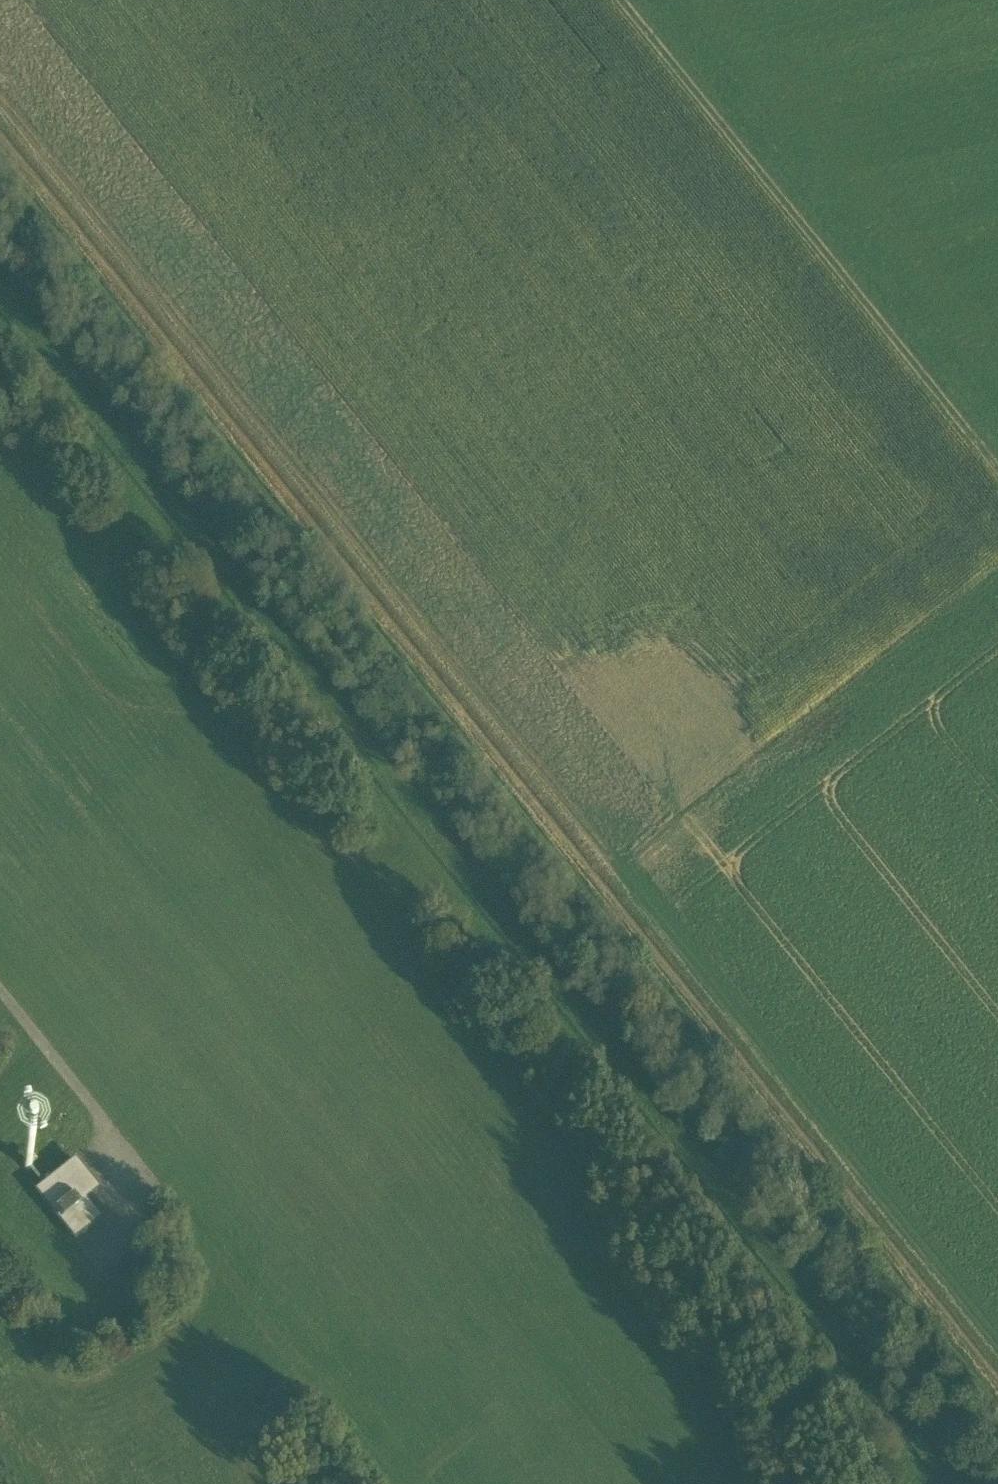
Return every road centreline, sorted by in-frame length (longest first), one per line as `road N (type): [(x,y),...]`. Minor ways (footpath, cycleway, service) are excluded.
road 1 (track): [(997,474),(616,0)]

